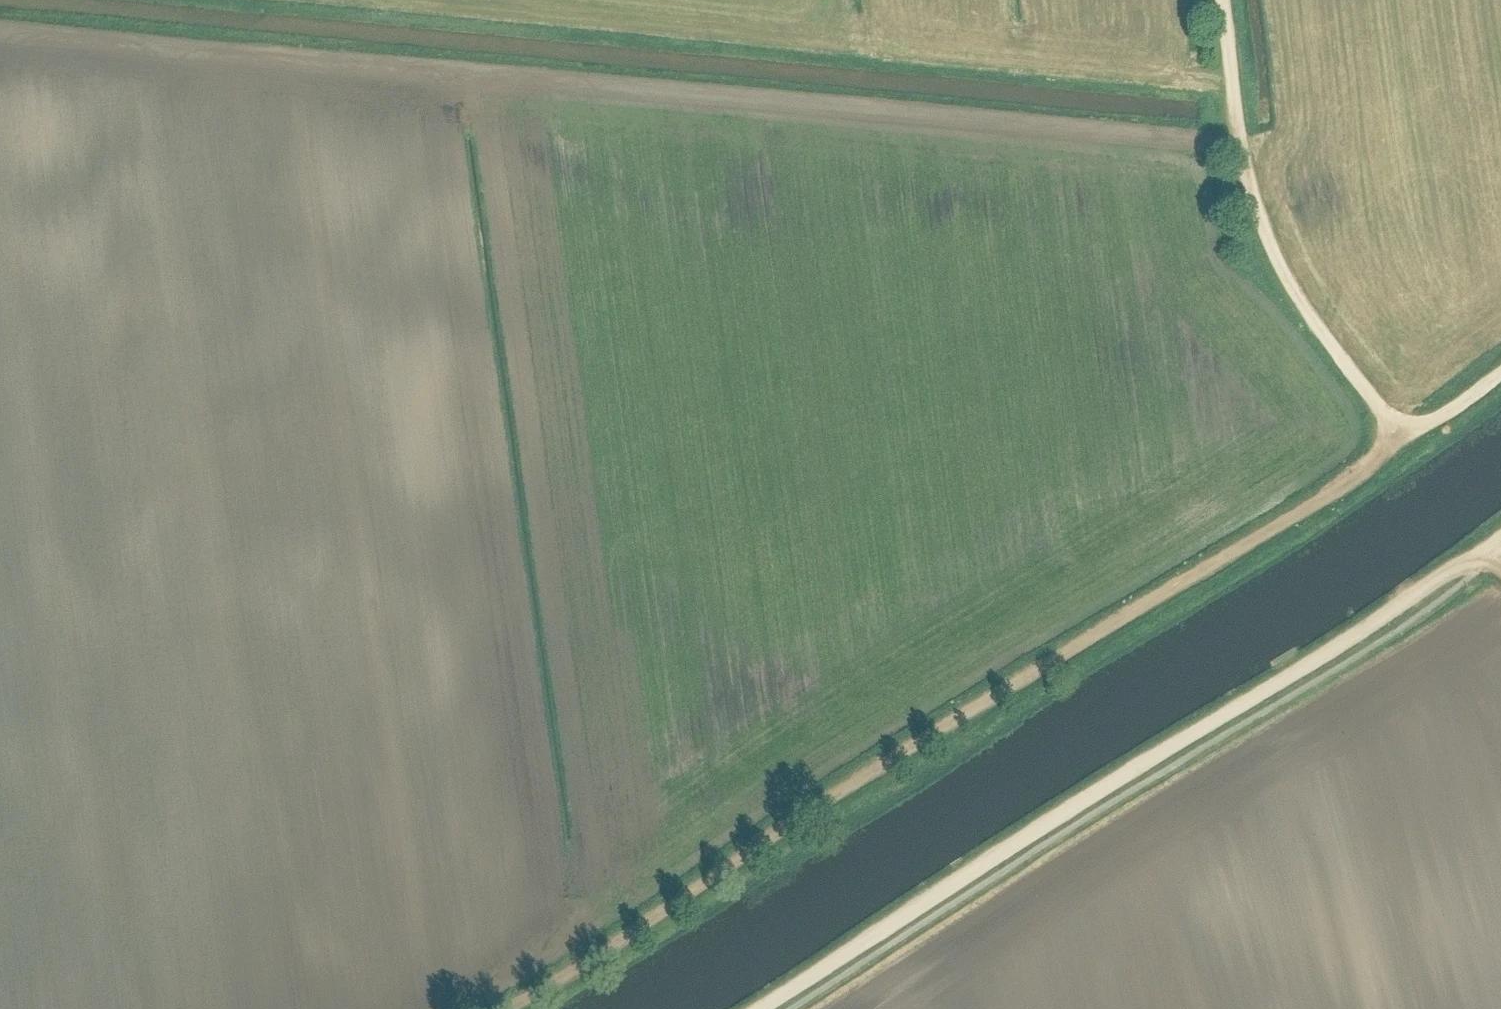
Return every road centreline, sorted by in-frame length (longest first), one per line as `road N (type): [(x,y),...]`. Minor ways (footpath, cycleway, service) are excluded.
road 1 (track): [(1500,373),(1438,419),(1391,425),(1367,470),(1320,507),(1029,671),(493,1008)]
road 2 (track): [(763,1008),(1500,540)]
road 3 (track): [(1391,425),(1295,302),(1254,210),(1222,0)]

